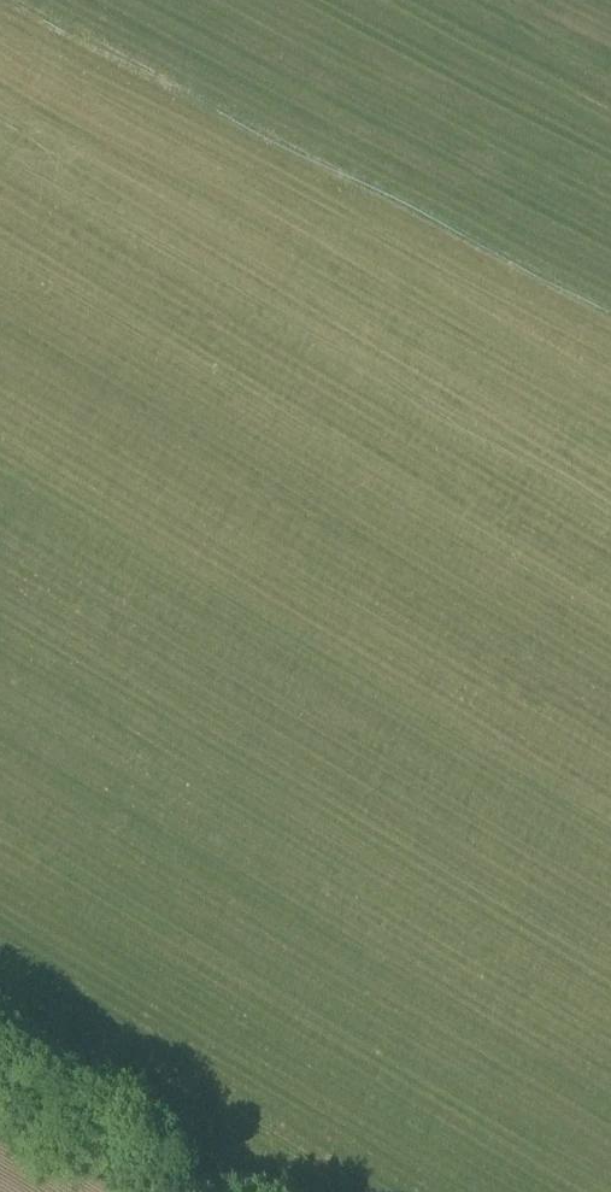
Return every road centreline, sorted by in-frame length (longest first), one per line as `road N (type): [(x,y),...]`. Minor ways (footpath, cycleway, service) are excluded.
road 1 (unclassified): [(175,1191),(0,1087)]

